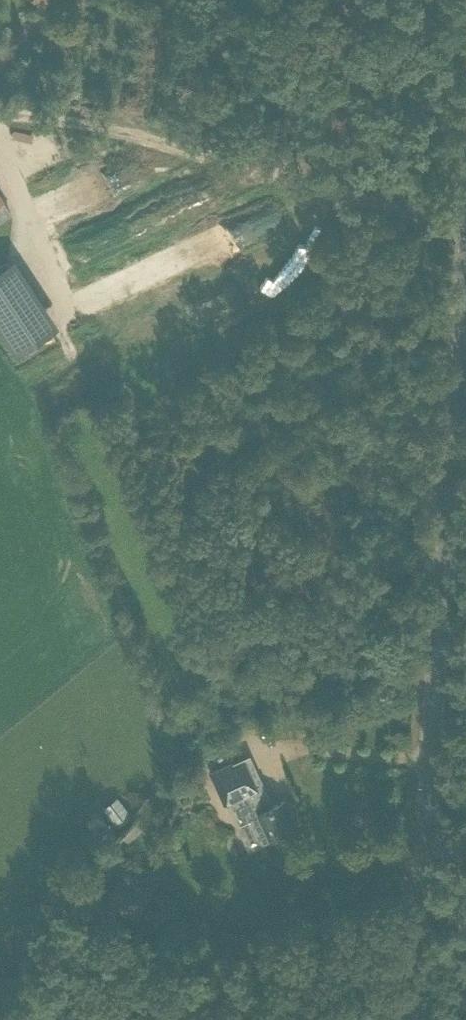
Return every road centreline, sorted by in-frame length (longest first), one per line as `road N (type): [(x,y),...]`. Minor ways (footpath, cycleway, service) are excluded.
road 1 (unclassified): [(412,1019),(465,254)]
road 2 (track): [(0,117),(465,226)]
road 3 (track): [(465,929),(253,1019)]

